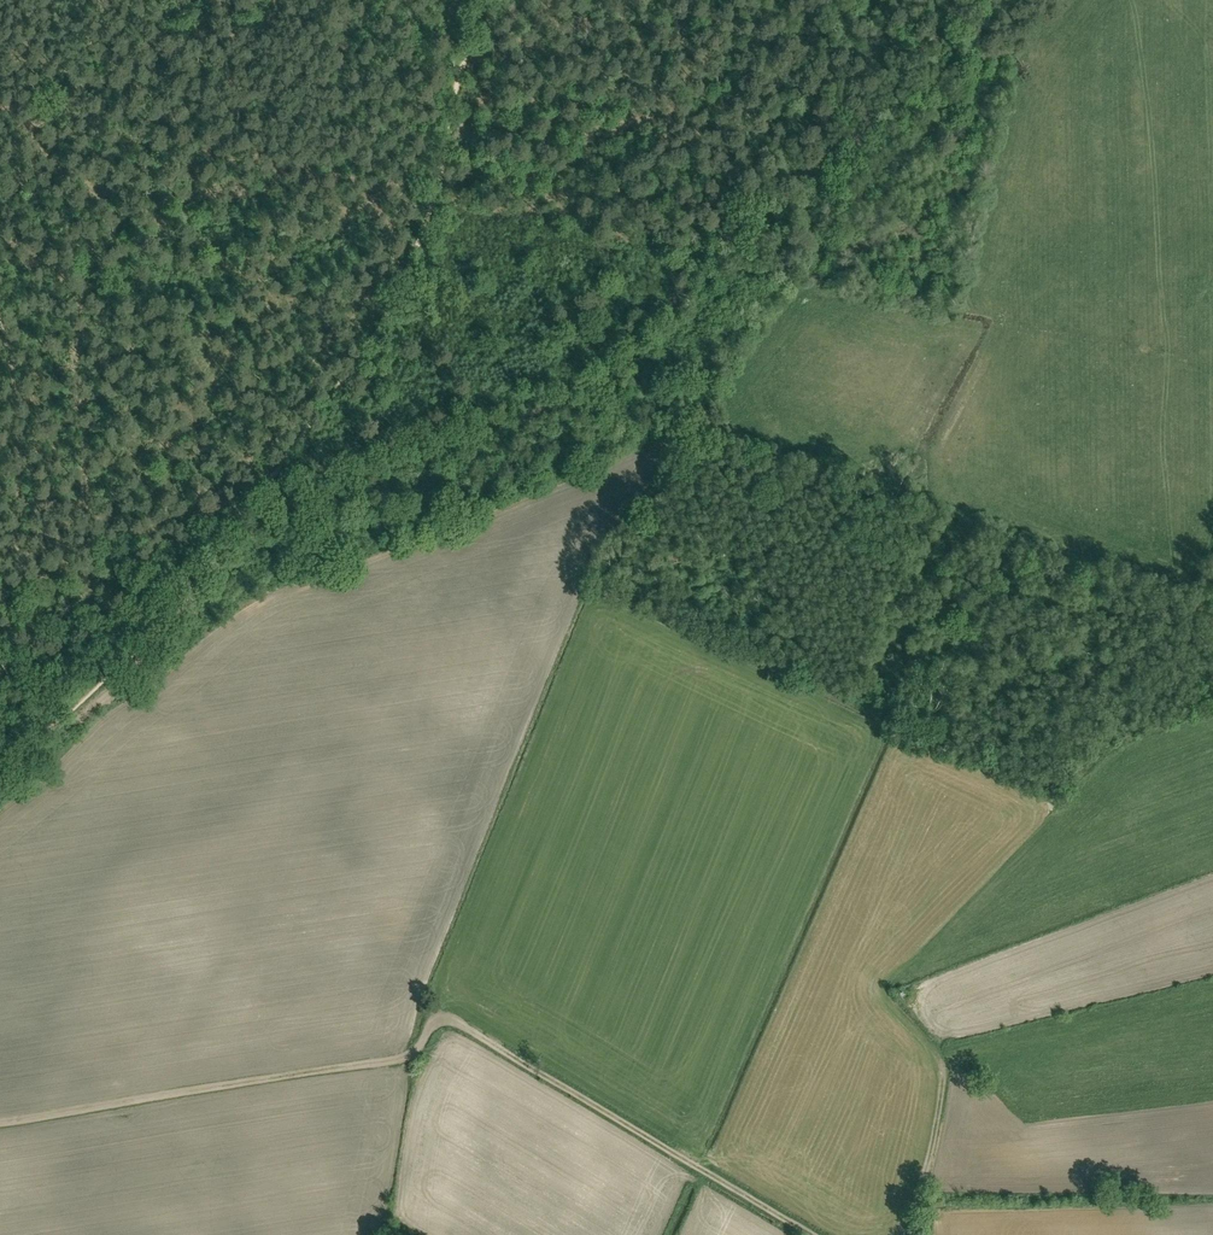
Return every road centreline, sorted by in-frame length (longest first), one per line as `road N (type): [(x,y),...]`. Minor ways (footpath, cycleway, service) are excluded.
road 1 (track): [(15,557),(81,549),(430,438),(547,412),(603,384),(637,357),(742,199),(855,145),(879,100),(978,0)]
road 2 (track): [(0,782),(42,738),(131,676),(375,335),(436,199),(476,0)]
road 3 (track): [(0,1123),(395,1059),(433,1024),(451,1022),(812,1234)]
road 4 (track): [(742,199),(688,206),(547,136),(465,38)]
road 5 (track): [(913,1234),(946,1068)]

